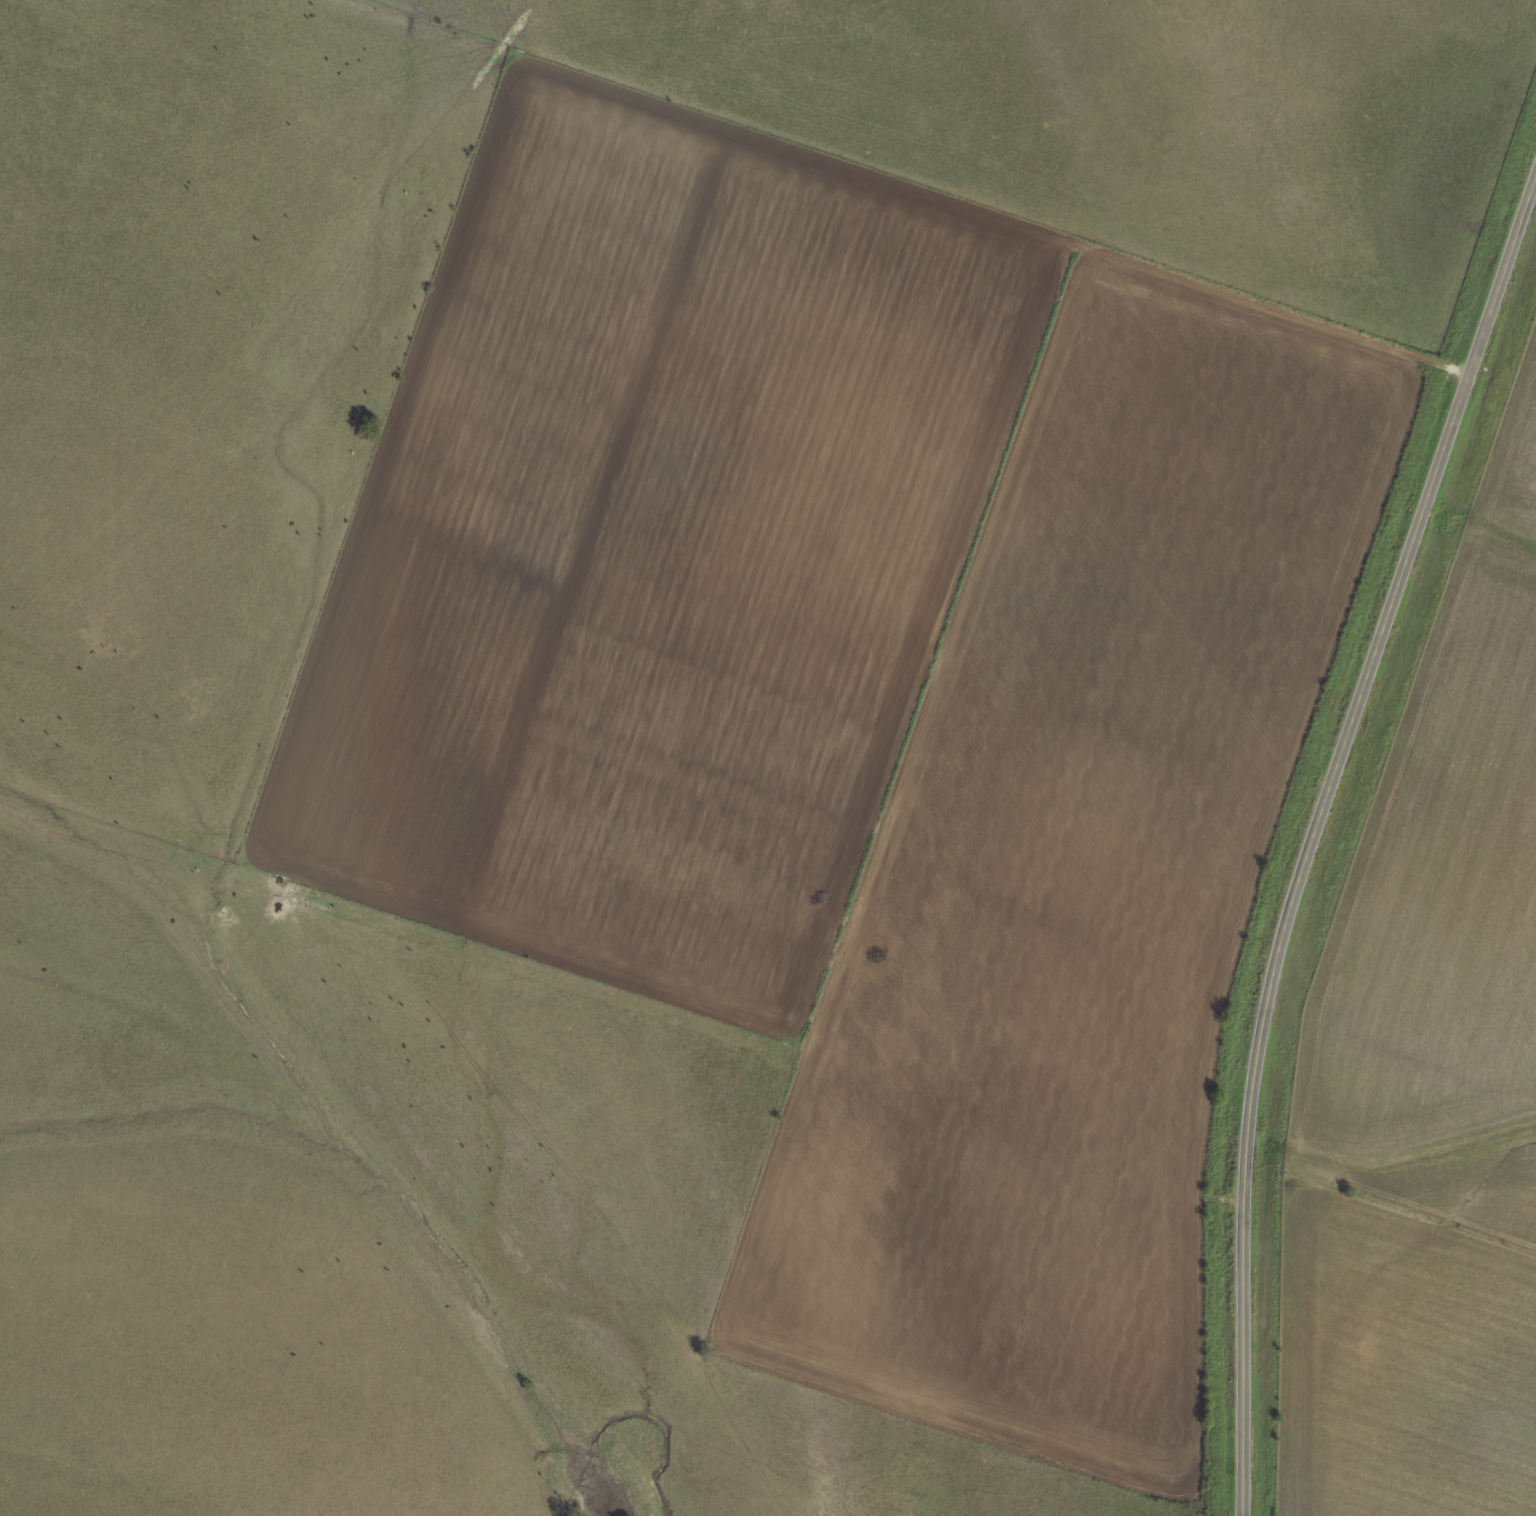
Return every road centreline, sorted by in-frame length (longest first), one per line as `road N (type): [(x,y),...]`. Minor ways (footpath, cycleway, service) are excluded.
road 1 (secondary): [(1535,172),(1279,945),(1244,1167),(1240,1515)]

